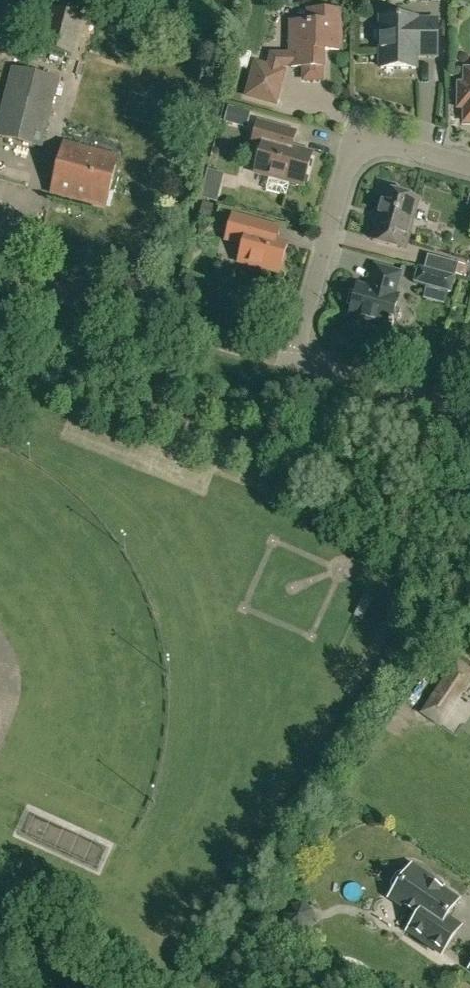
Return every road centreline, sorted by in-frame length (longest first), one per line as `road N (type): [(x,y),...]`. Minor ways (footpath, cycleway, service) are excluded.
road 1 (residential): [(304,358),(0,257)]
road 2 (residential): [(368,152),(304,358)]
road 3 (residential): [(469,416),(304,358)]

